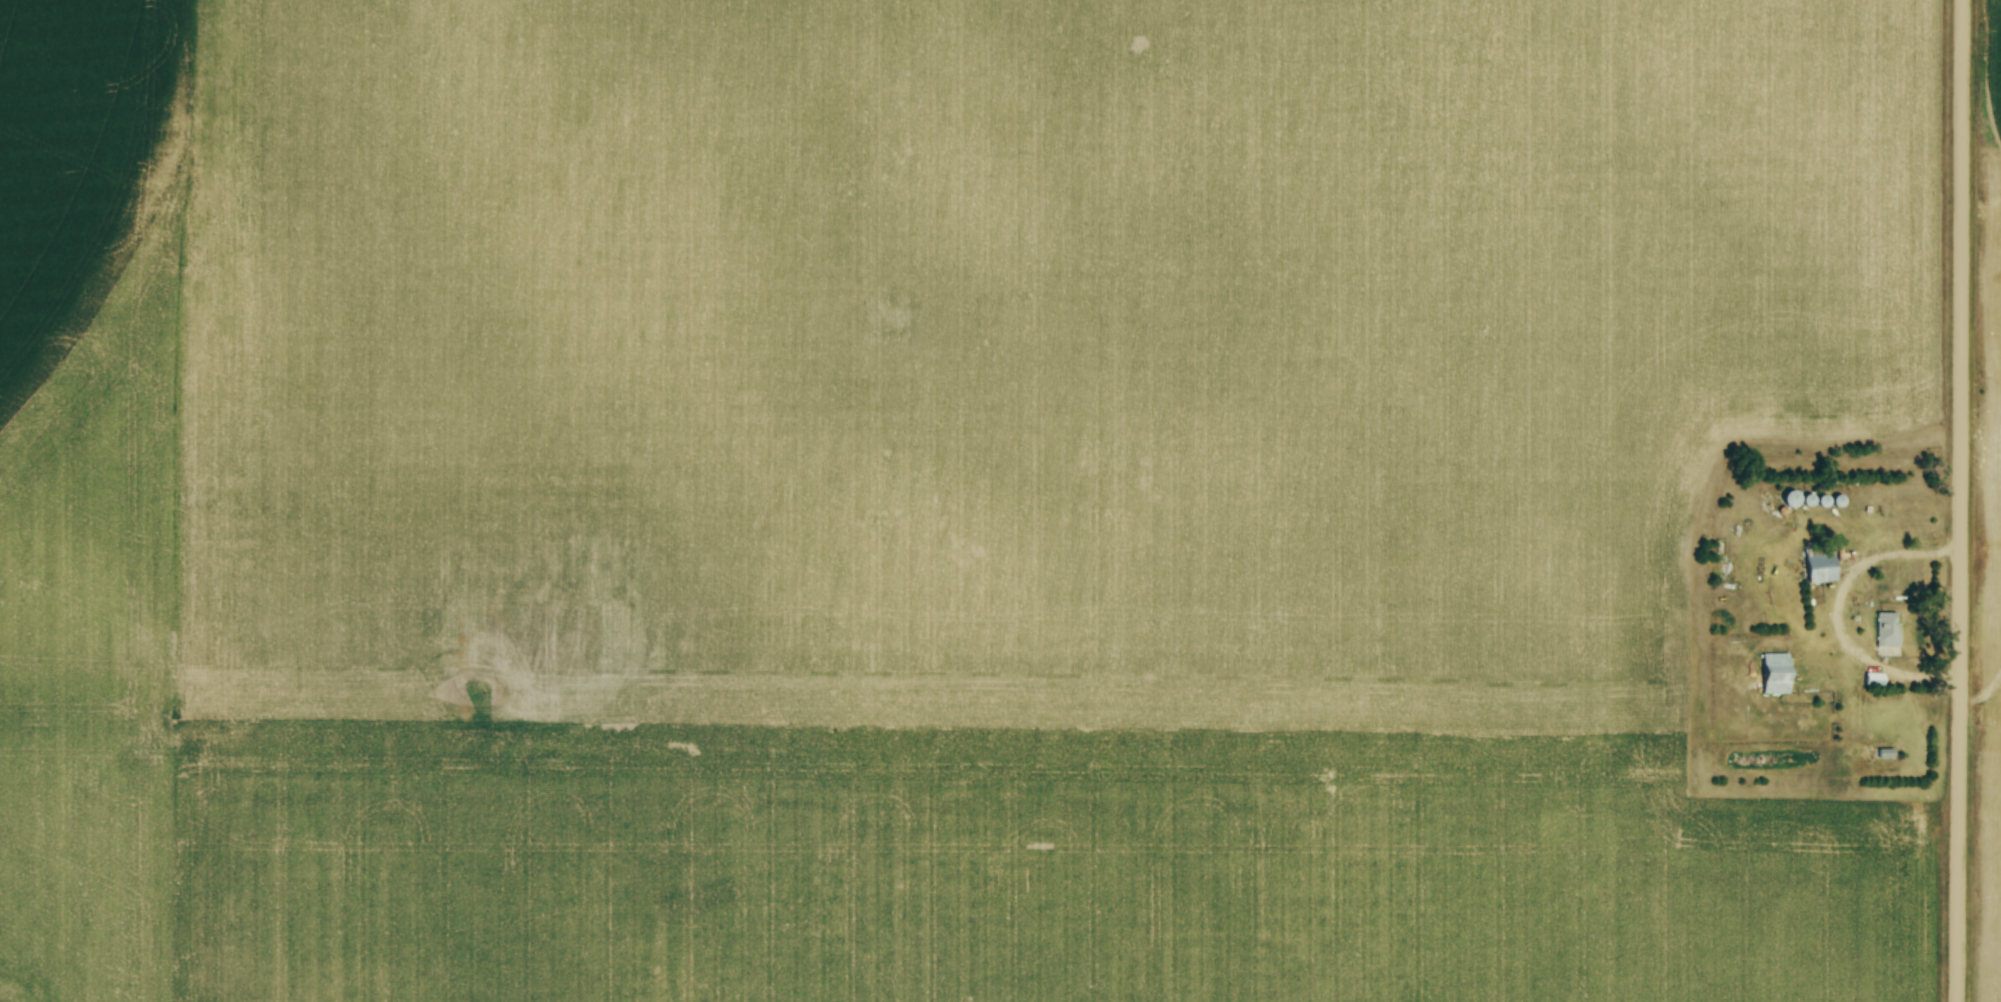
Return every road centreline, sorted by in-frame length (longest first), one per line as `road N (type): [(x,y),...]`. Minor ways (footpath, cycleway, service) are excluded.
road 1 (residential): [(1958,1001),(1964,0)]

